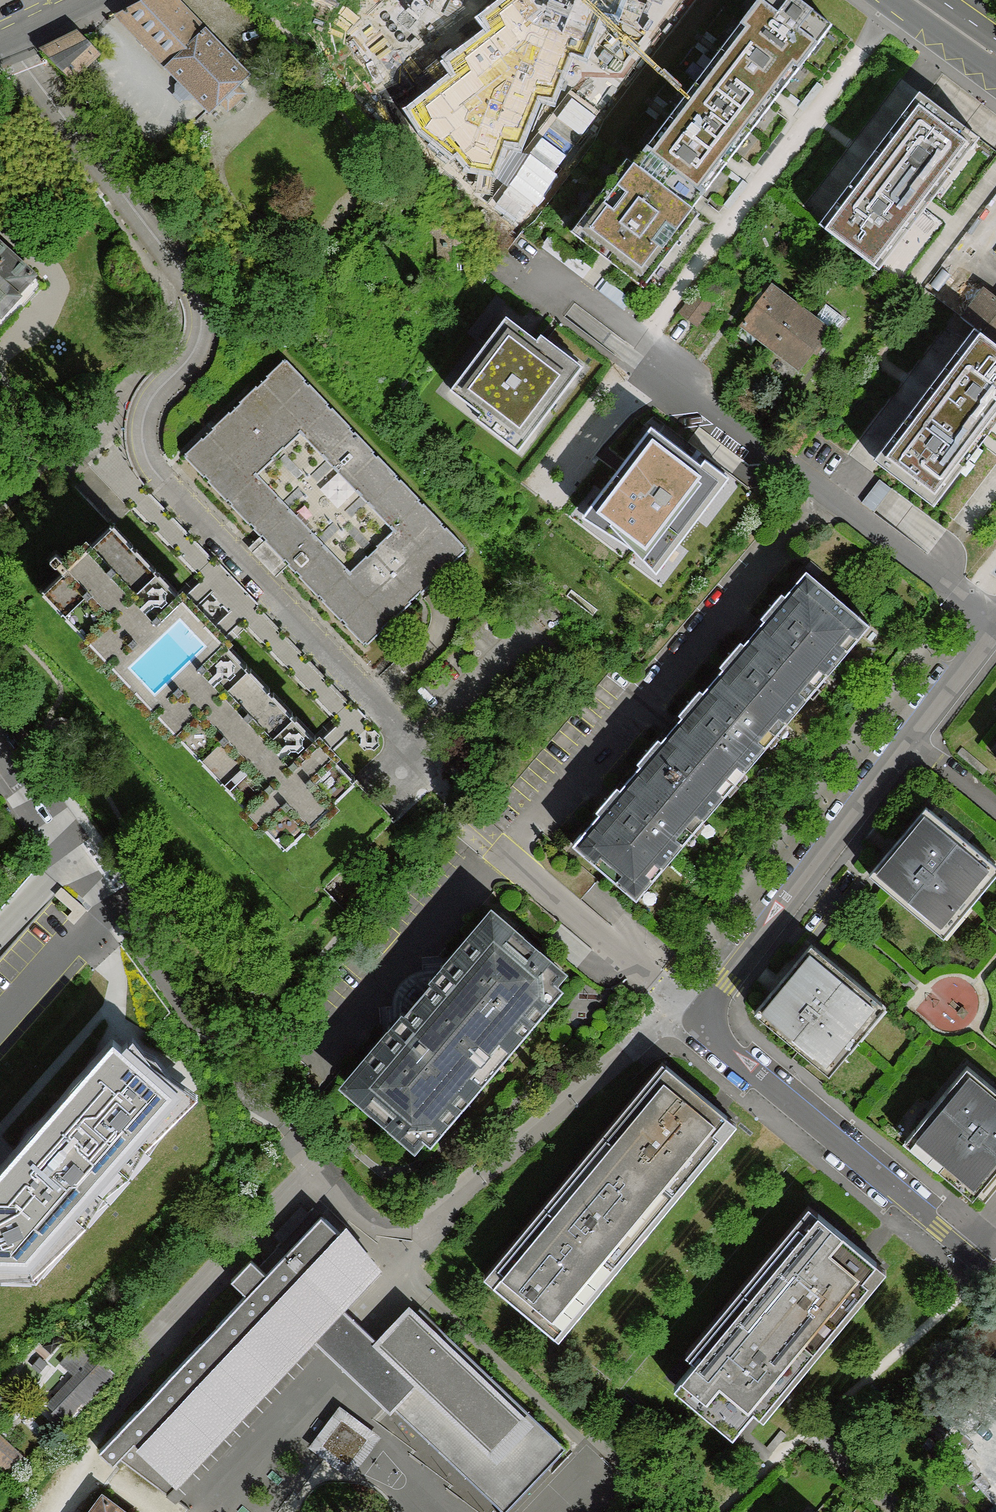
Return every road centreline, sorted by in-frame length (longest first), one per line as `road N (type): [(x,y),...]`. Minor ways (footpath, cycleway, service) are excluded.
road 1 (residential): [(995,1276),(711,1038),(699,1018),(706,999),(907,740)]
road 2 (residential): [(675,376),(995,623)]
road 3 (residential): [(111,899),(0,750)]
road 4 (residential): [(907,740),(995,626)]

